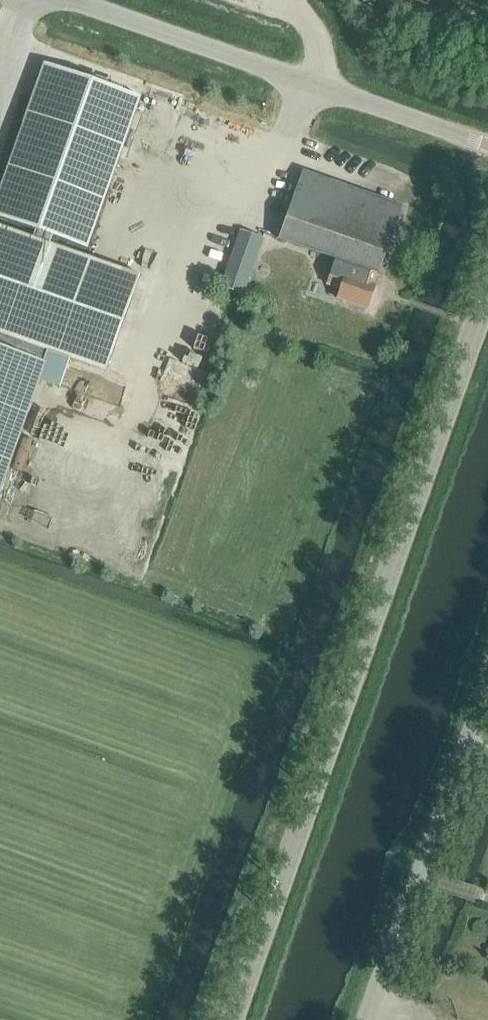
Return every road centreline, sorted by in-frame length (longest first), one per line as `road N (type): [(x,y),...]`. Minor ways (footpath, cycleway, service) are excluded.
road 1 (tertiary): [(232,1019),(487,305)]
road 2 (unclassified): [(487,145),(72,0)]
road 3 (unclassified): [(372,1019),(487,693)]

